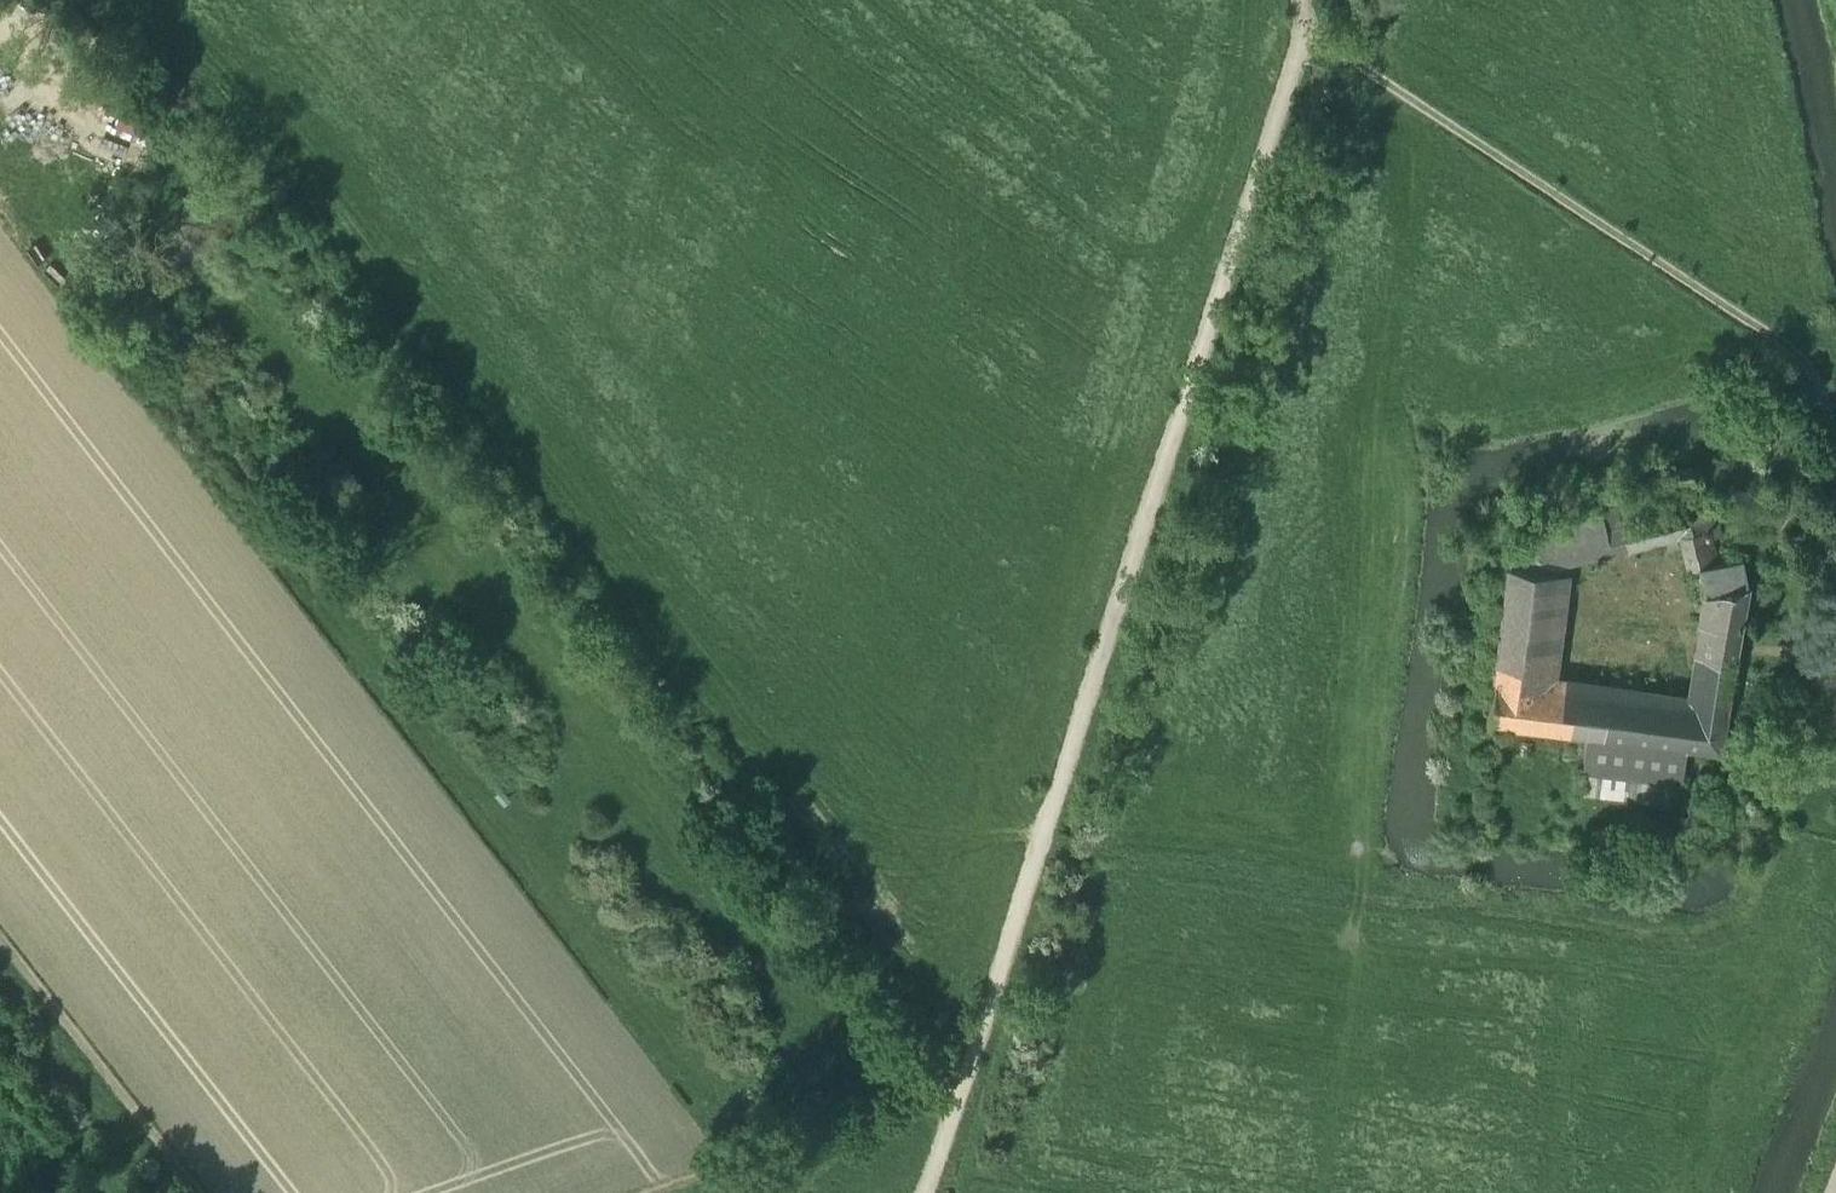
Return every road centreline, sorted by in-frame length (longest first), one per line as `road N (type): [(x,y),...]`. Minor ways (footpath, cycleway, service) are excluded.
road 1 (track): [(1303,0),(1310,32),(1033,893),(921,1192)]
road 2 (track): [(1835,423),(1819,376),(1310,32)]
road 3 (track): [(965,1083),(888,1100),(643,1192)]
road 4 (track): [(200,1192),(0,935)]

